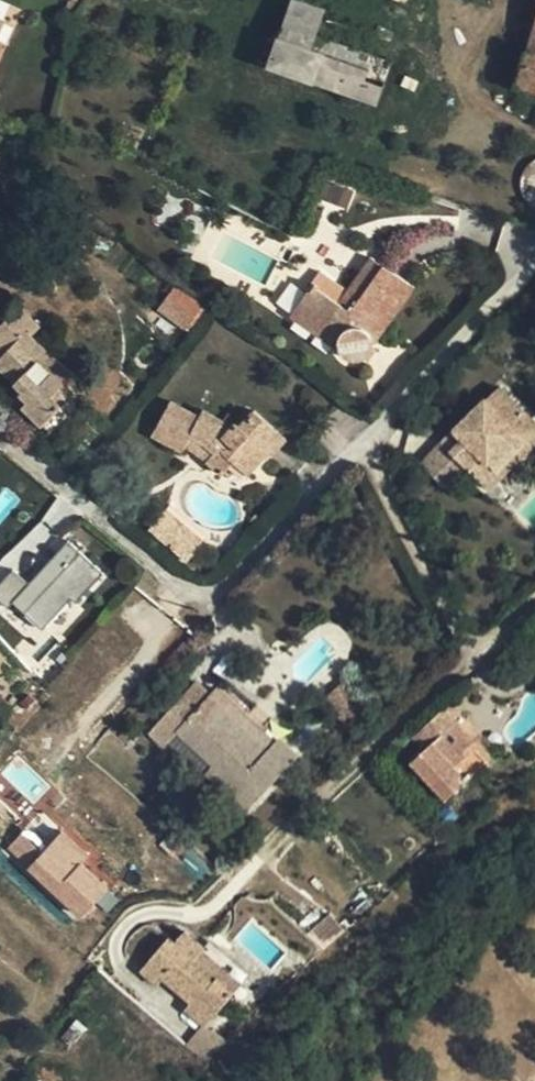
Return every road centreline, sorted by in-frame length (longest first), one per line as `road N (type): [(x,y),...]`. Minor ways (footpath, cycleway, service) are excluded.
road 1 (residential): [(0,433),(193,600),(219,599),(365,446)]

